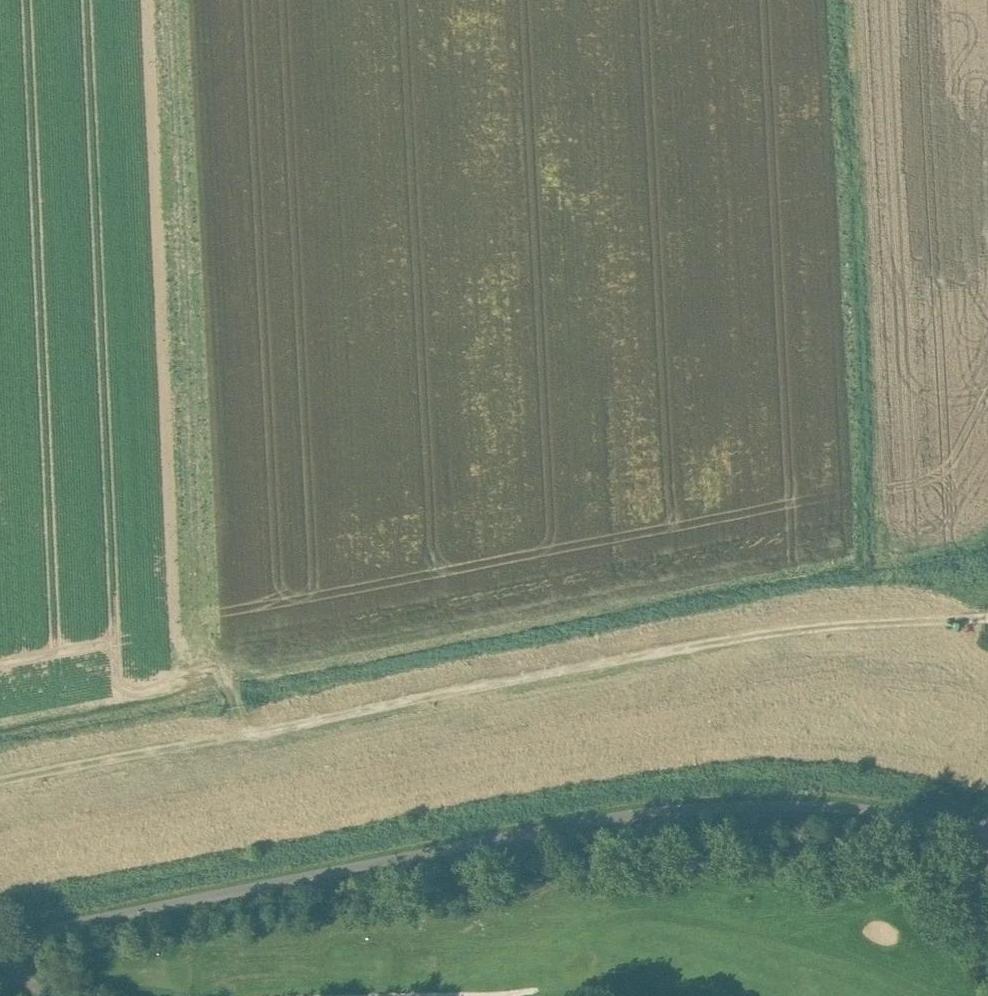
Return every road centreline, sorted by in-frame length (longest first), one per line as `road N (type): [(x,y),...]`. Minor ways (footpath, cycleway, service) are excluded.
road 1 (track): [(0,779),(816,628),(987,619)]

